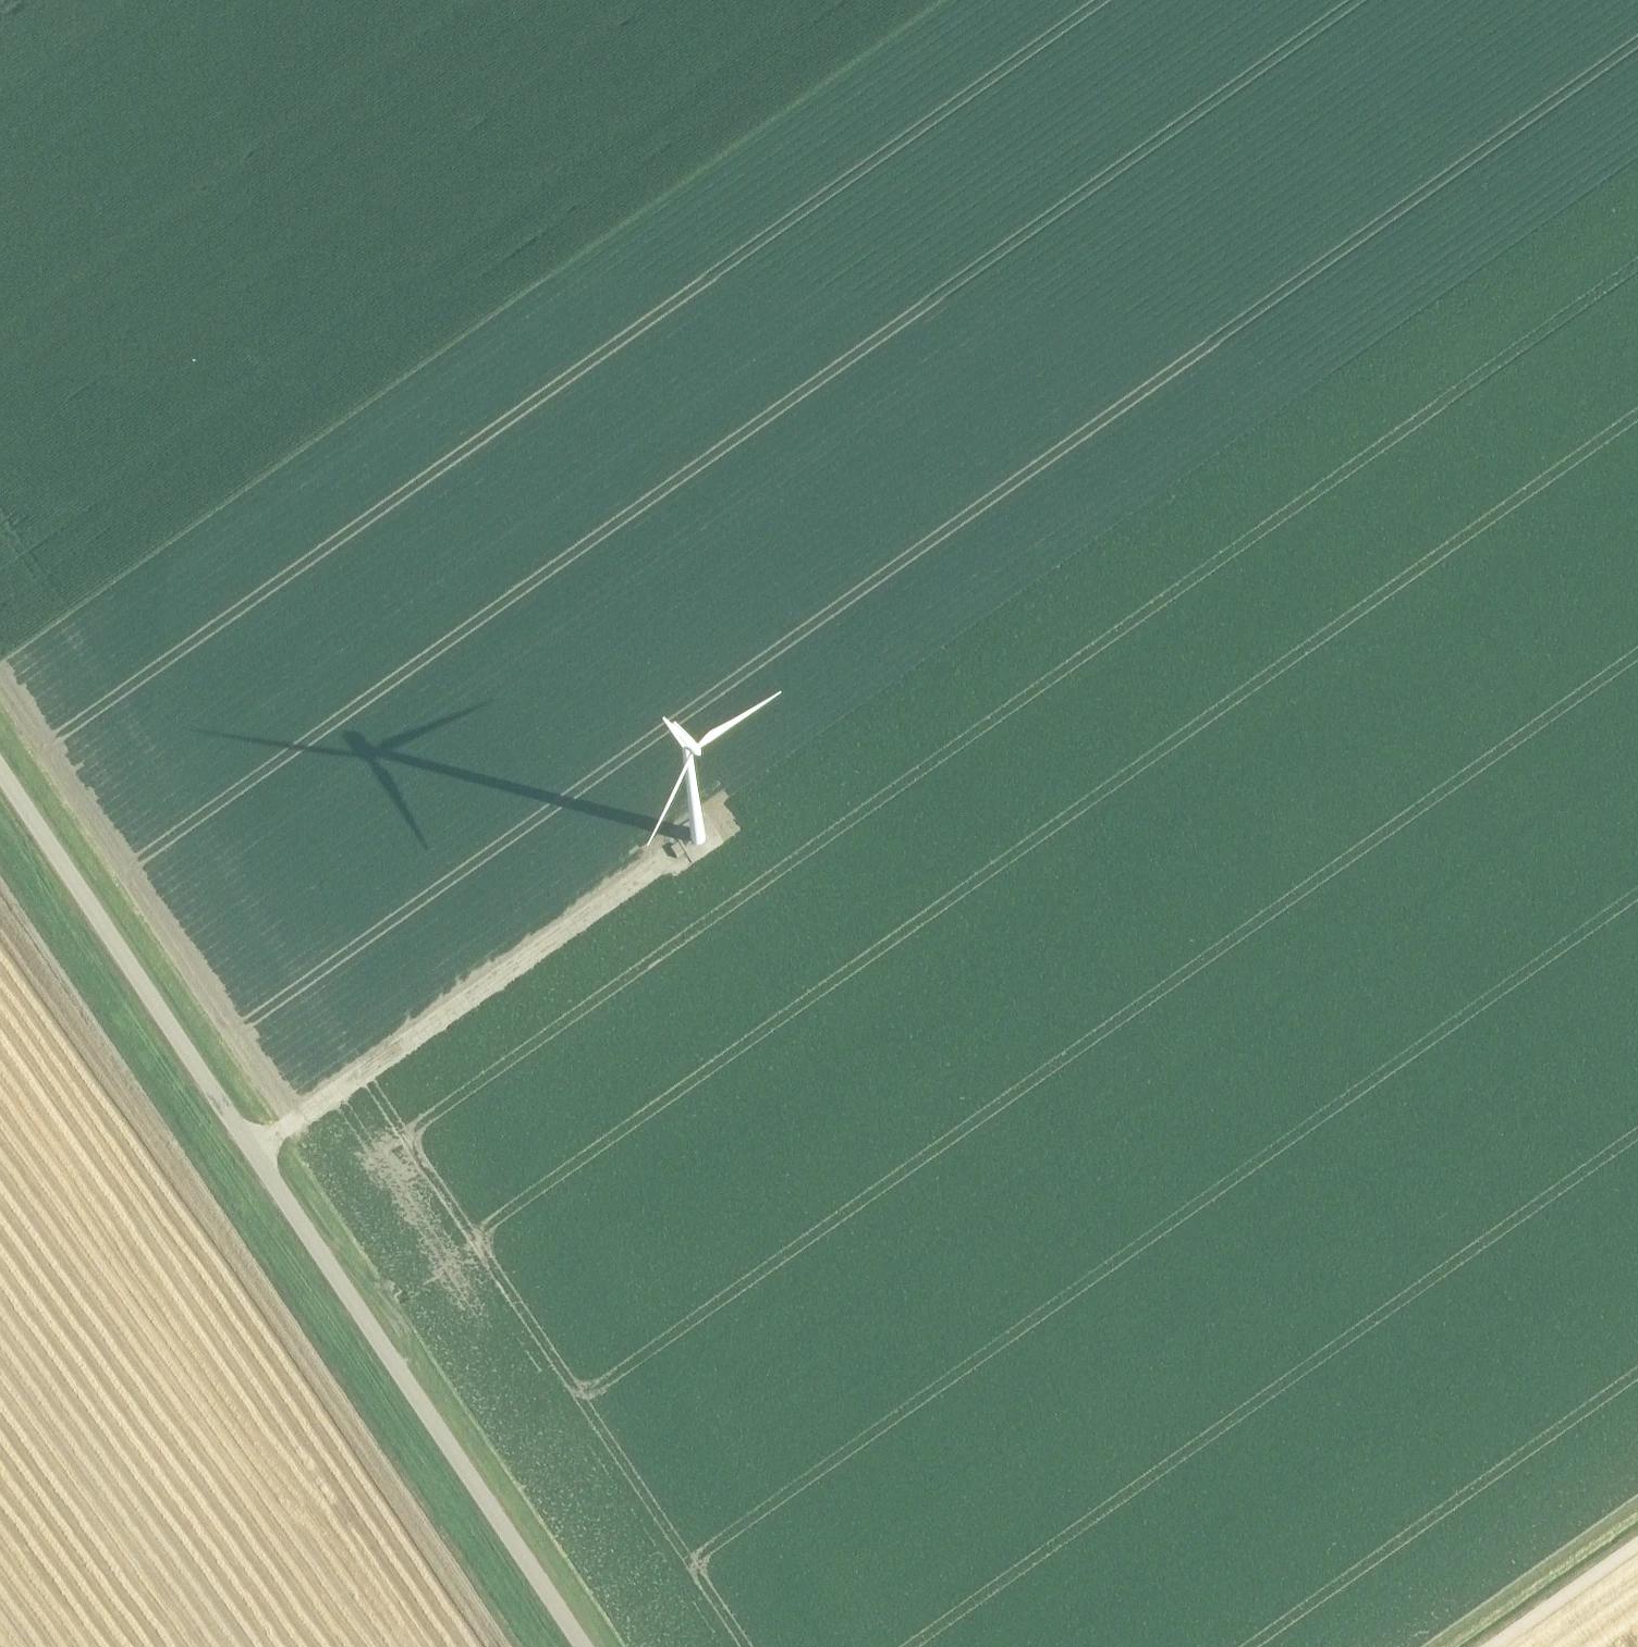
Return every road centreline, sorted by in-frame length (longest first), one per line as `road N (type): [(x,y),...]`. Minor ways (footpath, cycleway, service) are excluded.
road 1 (unclassified): [(586,1646),(0,768)]

